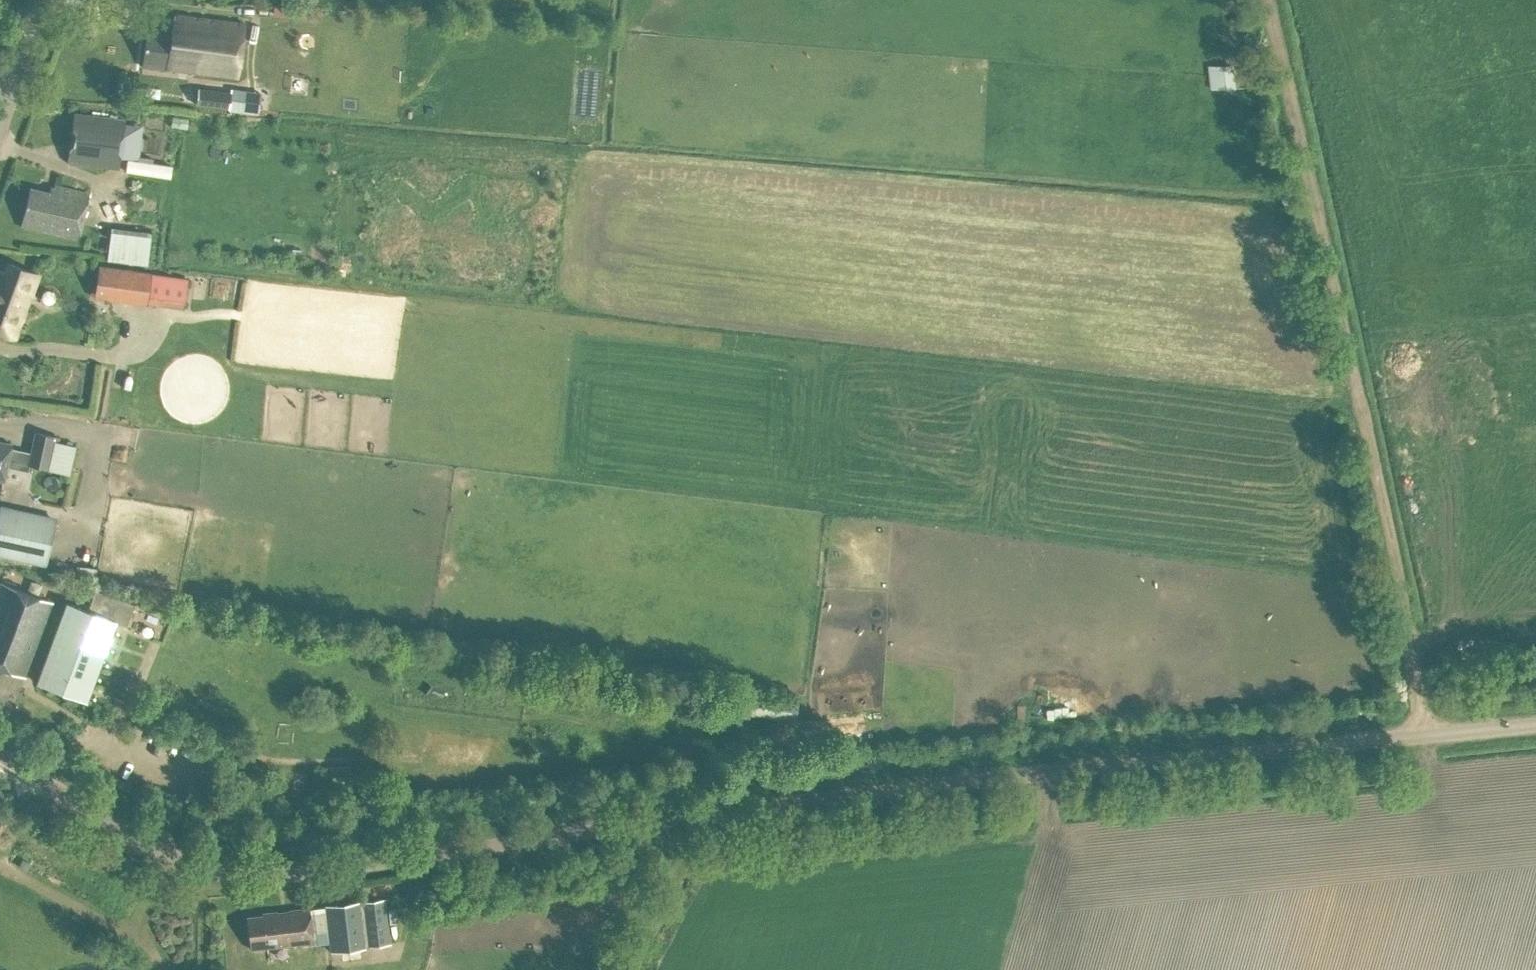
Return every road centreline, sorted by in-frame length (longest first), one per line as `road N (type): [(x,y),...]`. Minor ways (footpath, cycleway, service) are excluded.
road 1 (unclassified): [(1424,735),(1061,771),(245,875),(174,859),(0,753)]
road 2 (track): [(1424,735),(1273,0)]
road 3 (tertiary): [(0,121),(44,0)]

